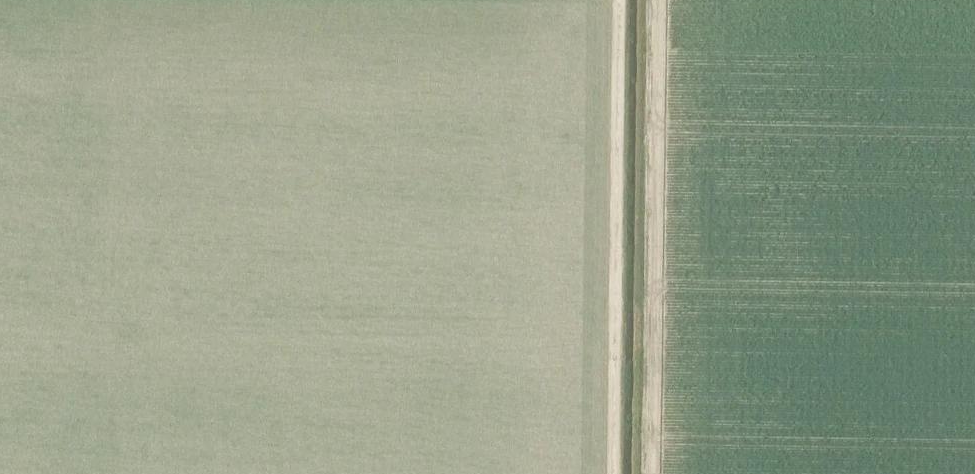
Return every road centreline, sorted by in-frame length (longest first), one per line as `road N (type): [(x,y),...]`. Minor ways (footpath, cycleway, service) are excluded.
road 1 (track): [(620,0),(614,473)]

